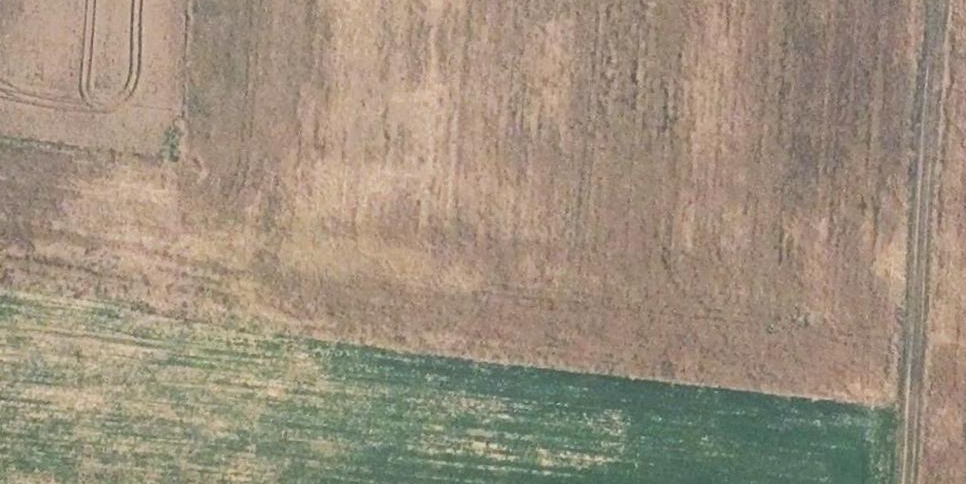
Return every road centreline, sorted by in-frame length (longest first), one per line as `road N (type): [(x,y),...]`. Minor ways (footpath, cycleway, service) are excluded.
road 1 (track): [(908,483),(938,0)]

